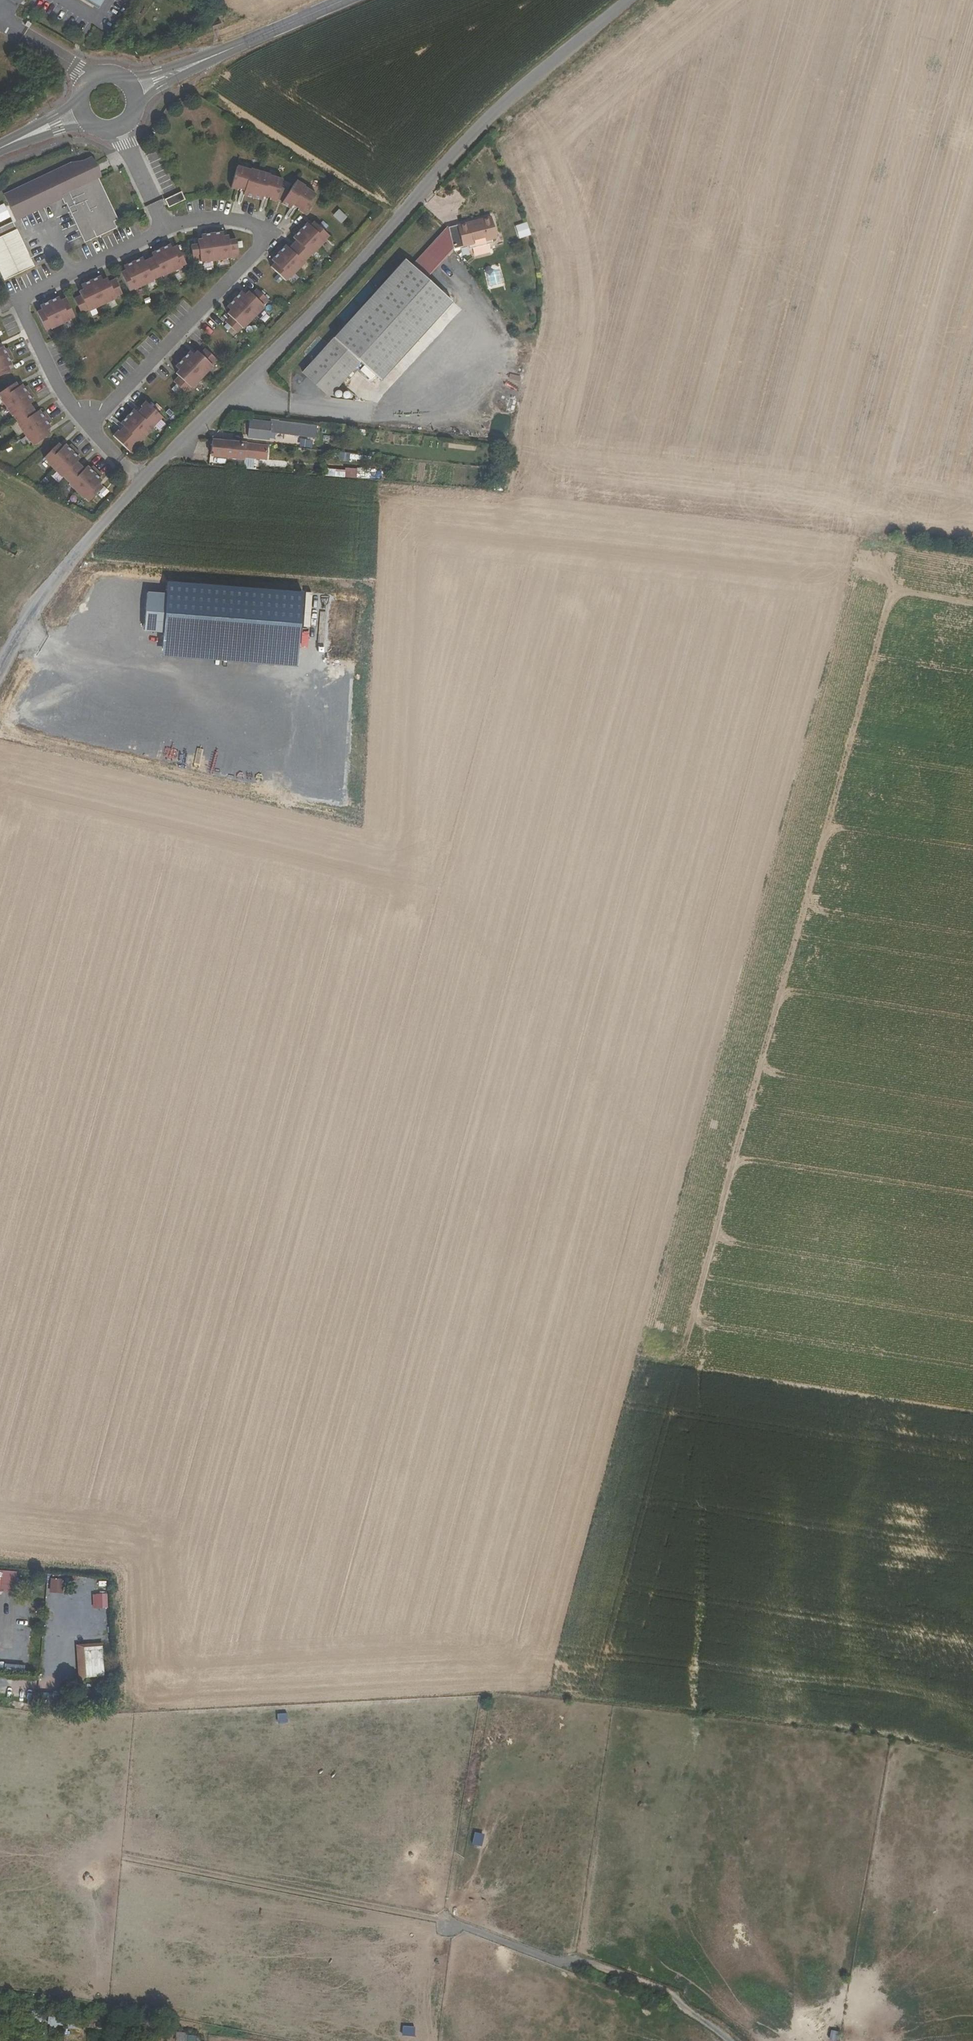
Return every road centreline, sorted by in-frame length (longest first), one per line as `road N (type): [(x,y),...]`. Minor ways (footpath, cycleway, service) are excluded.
road 1 (unclassified): [(145,479),(488,119),(632,0)]
road 2 (residential): [(166,229),(233,220),(263,237),(91,428)]
road 3 (residential): [(91,428),(50,371),(19,299),(166,229)]
road 4 (unclassified): [(0,669),(145,479)]
road 5 (tertiary): [(242,44),(127,80)]

